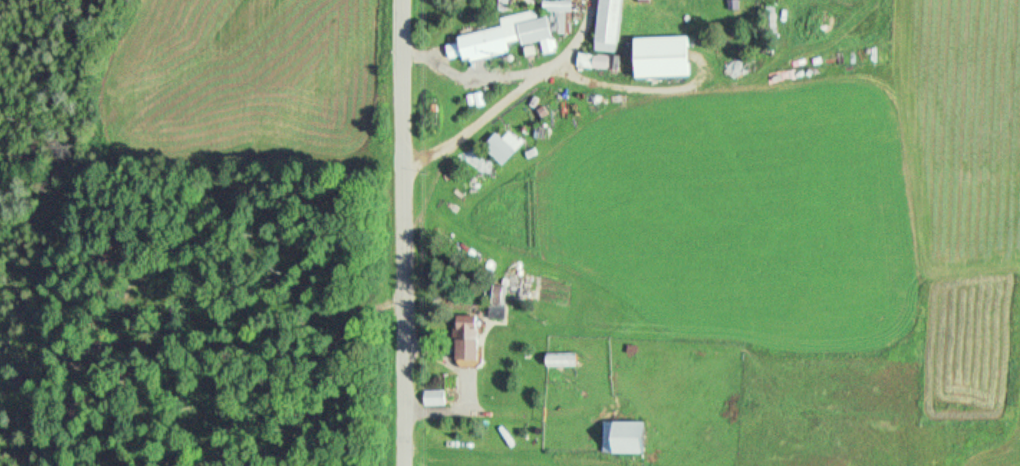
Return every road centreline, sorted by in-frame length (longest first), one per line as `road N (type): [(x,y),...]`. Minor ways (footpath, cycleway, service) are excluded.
road 1 (tertiary): [(412,465),(412,0)]
road 2 (track): [(302,465),(356,337),(412,309)]

